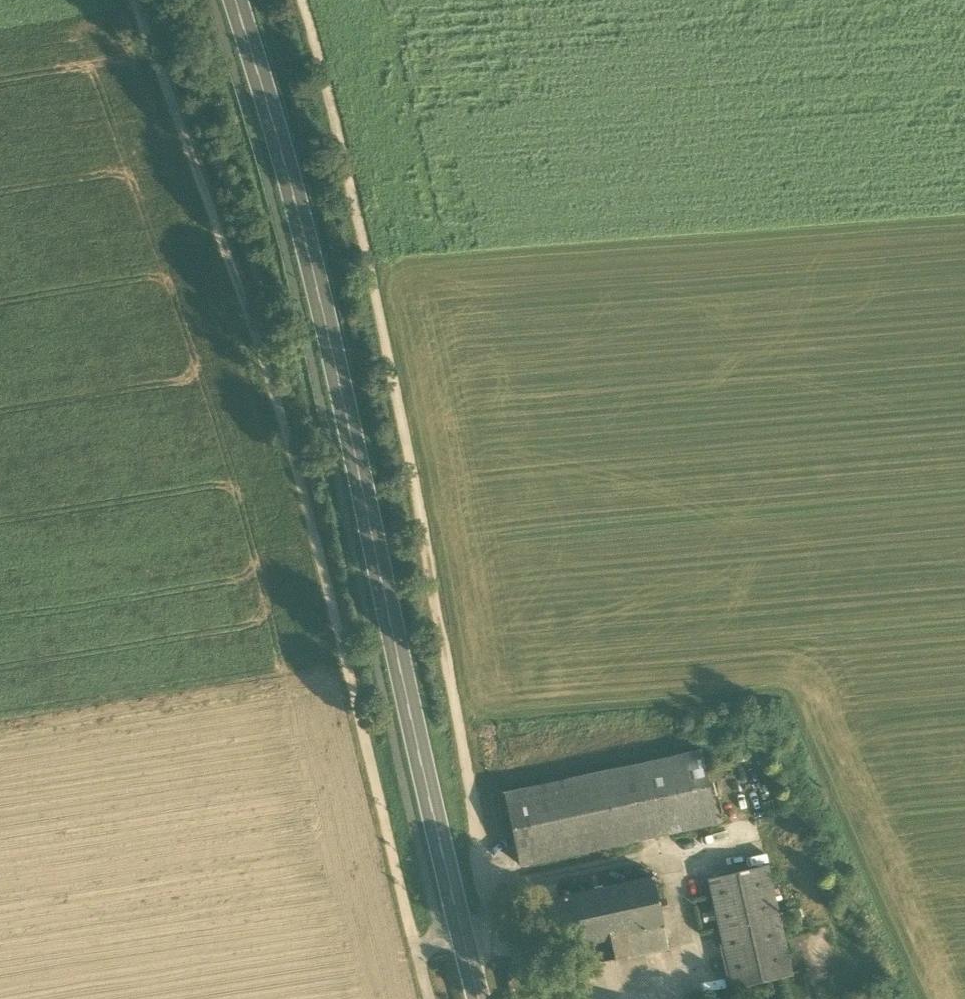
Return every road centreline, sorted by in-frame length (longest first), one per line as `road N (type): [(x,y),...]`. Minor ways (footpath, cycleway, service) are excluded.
road 1 (track): [(427,998),(267,370),(131,0)]
road 2 (tertiary): [(481,998),(305,246),(233,0)]
road 3 (track): [(301,0),(421,505),(489,903),(483,915),(460,922)]

